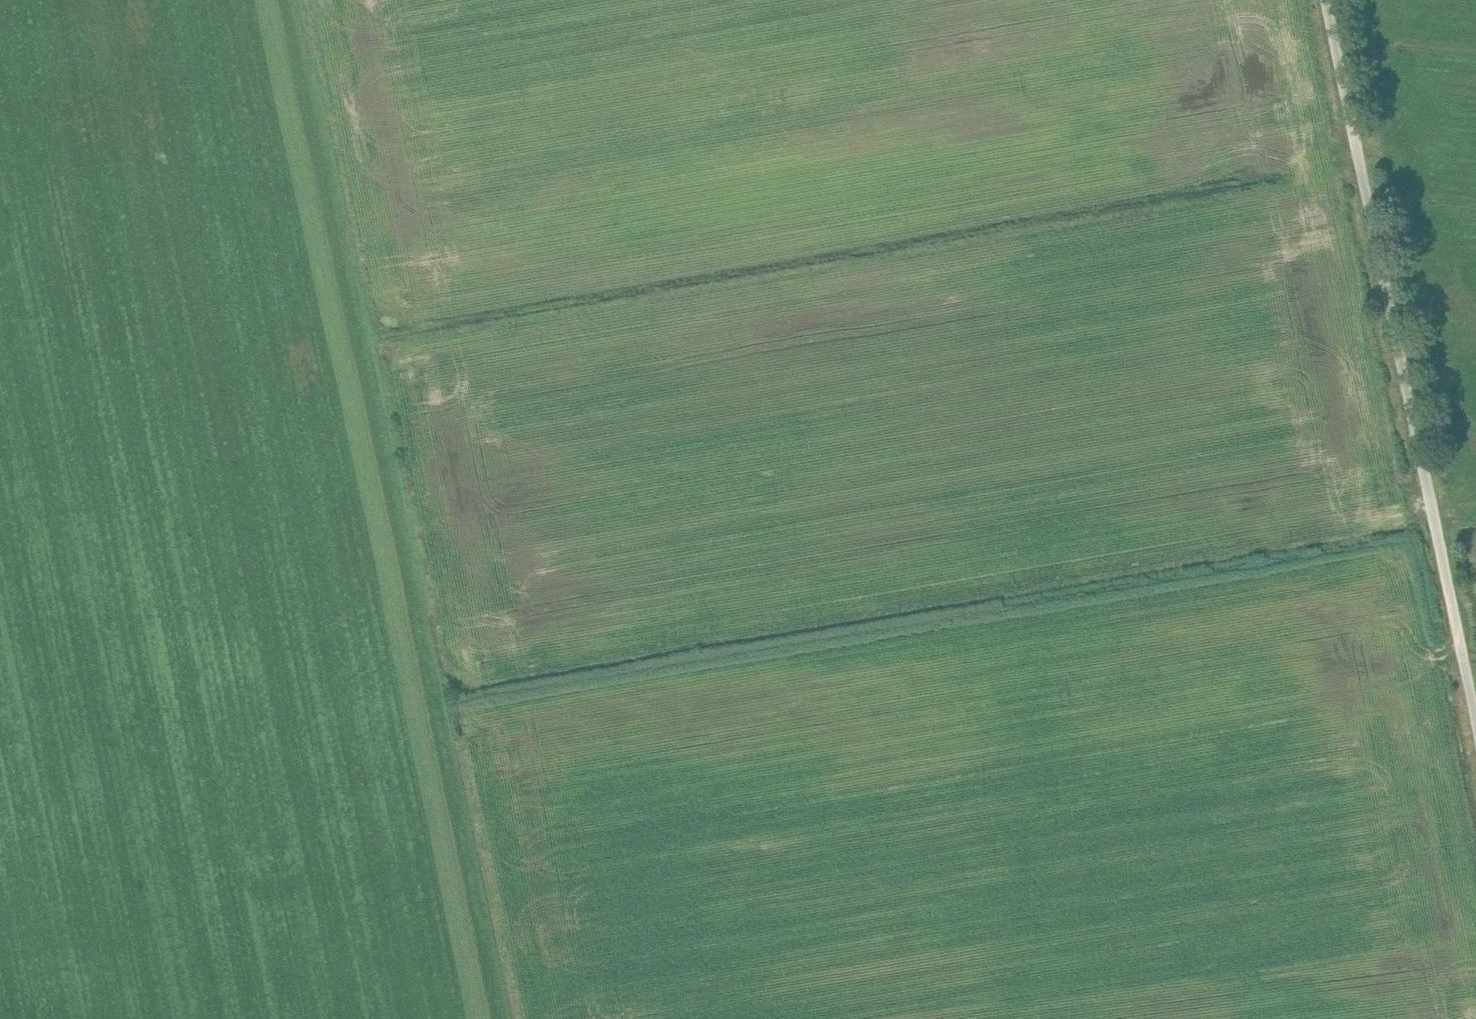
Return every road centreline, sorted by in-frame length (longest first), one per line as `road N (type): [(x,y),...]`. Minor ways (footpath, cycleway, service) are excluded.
road 1 (unclassified): [(1475,723),(1326,0)]

